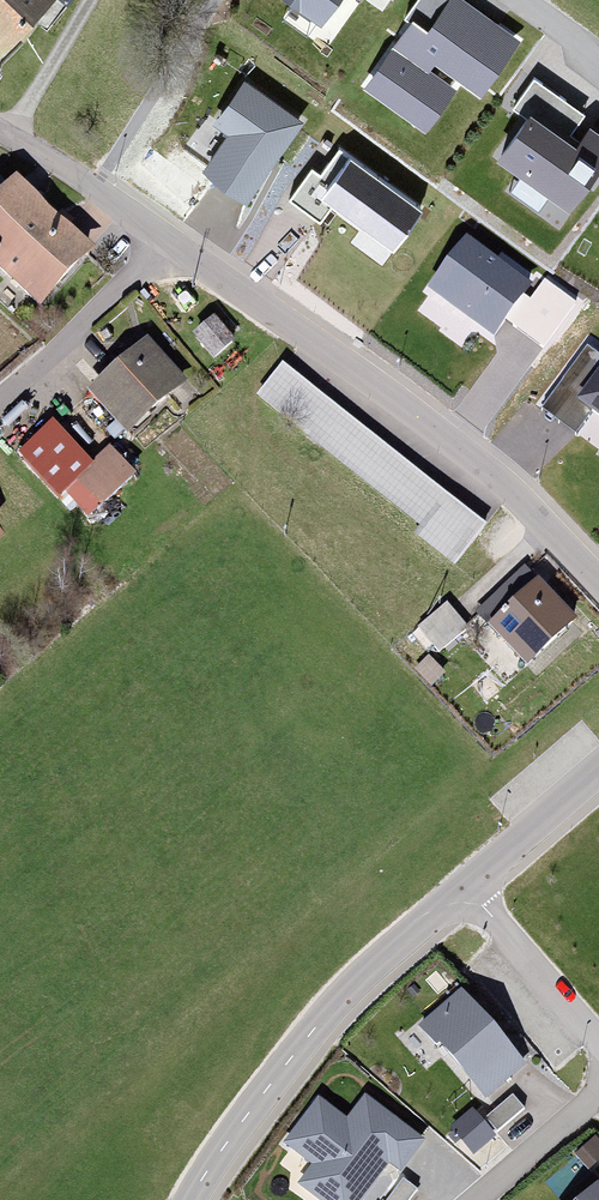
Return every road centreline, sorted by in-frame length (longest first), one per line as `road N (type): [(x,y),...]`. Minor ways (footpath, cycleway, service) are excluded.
road 1 (residential): [(598,588),(481,471),(167,238)]
road 2 (residential): [(0,400),(167,238)]
road 3 (residential): [(315,1028),(471,883)]
road 4 (unclassified): [(194,1199),(219,1150),(315,1028)]
road 5 (residential): [(471,883),(598,1039)]
road 6 (residential): [(471,883),(598,774)]
road 7 (residential): [(598,1091),(473,1199)]

